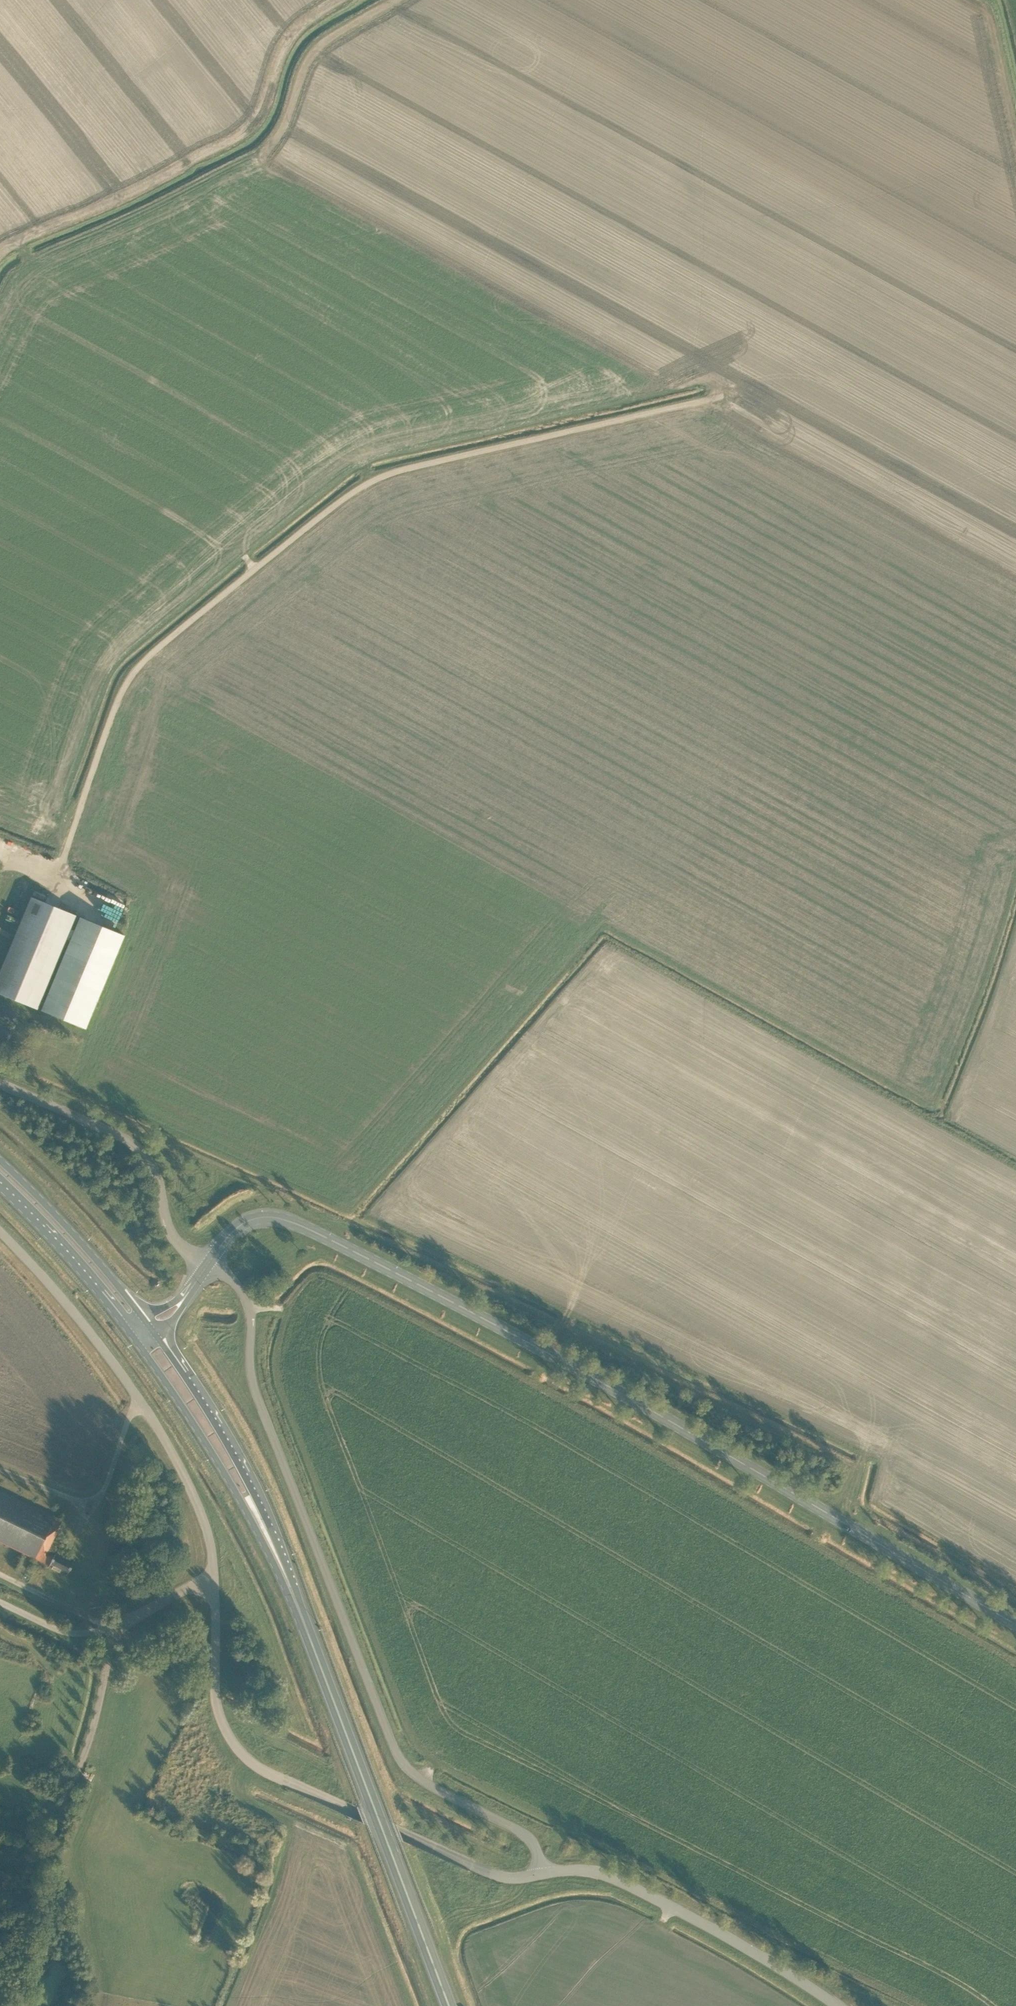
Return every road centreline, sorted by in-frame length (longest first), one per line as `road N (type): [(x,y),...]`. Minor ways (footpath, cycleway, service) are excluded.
road 1 (secondary): [(205,1264),(247,1223),(277,1217),(301,1225),(571,1365),(1015,1626)]
road 2 (unclassified): [(544,1873),(527,1835),(425,1782),(399,1756),(254,1390),(247,1302),(205,1264)]
road 3 (unclassified): [(544,1873),(498,1875),(472,1865),(249,1758),(217,1705),(213,1582)]
road 4 (unclassified): [(213,1582),(207,1530),(171,1448),(83,1323),(0,1230)]
road 5 (trunk): [(449,2005),(307,1632)]
road 6 (trunk): [(135,1340),(226,1475),(307,1632)]
road 7 (trunk): [(307,1632),(243,1473),(156,1334)]
road 8 (unclassified): [(839,2005),(623,1880),(581,1870),(544,1873)]
road 9 (unclassified): [(205,1264),(169,1229),(155,1173),(138,1148),(0,1083)]
road 10 (unclassified): [(45,1856),(95,1723),(115,1628)]
road 11 (trunk): [(145,1319),(0,1161)]
road 12 (trunk): [(0,1186),(135,1340)]
road 13 (unclassified): [(115,1628),(61,1630),(0,1601)]

